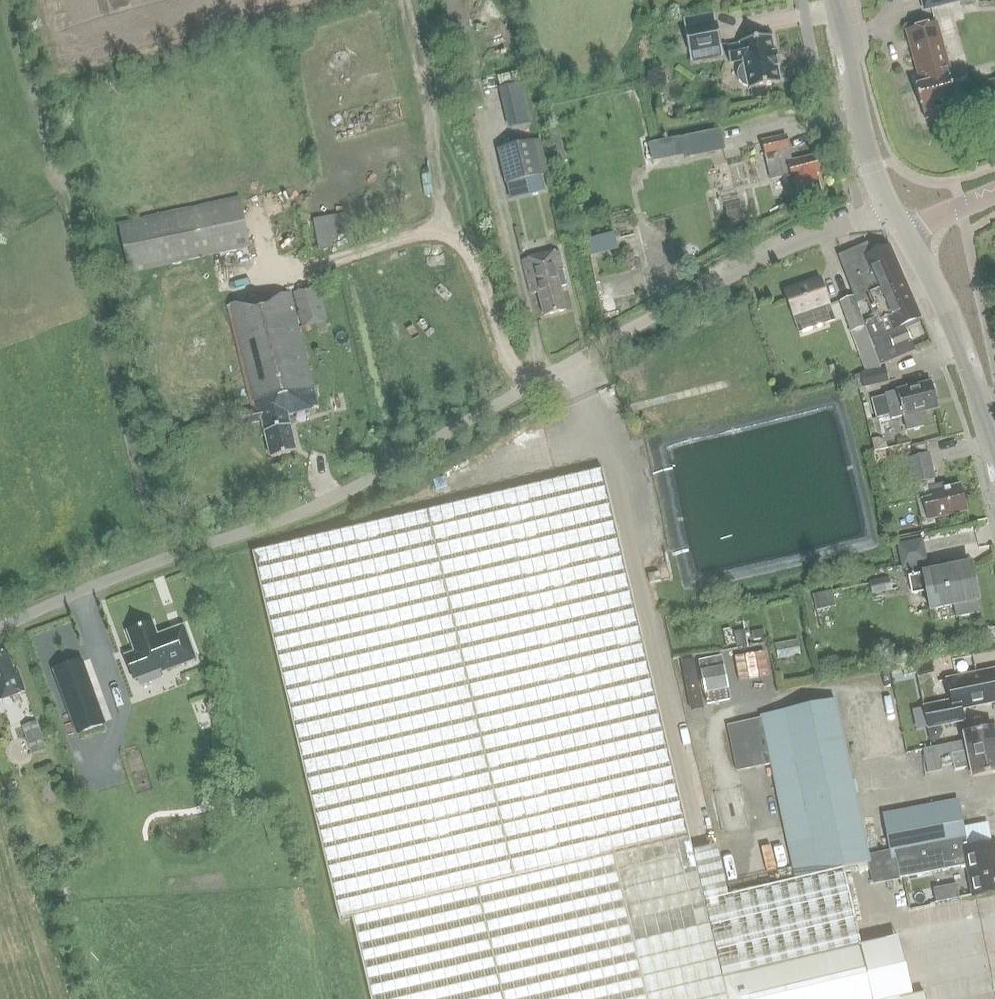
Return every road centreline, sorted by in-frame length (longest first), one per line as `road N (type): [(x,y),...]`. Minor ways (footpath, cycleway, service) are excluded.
road 1 (unclassified): [(0,630),(365,484),(756,262),(888,207)]
road 2 (tertiary): [(994,467),(948,316),(907,235)]
road 3 (tertiary): [(888,207),(870,168),(834,0)]

